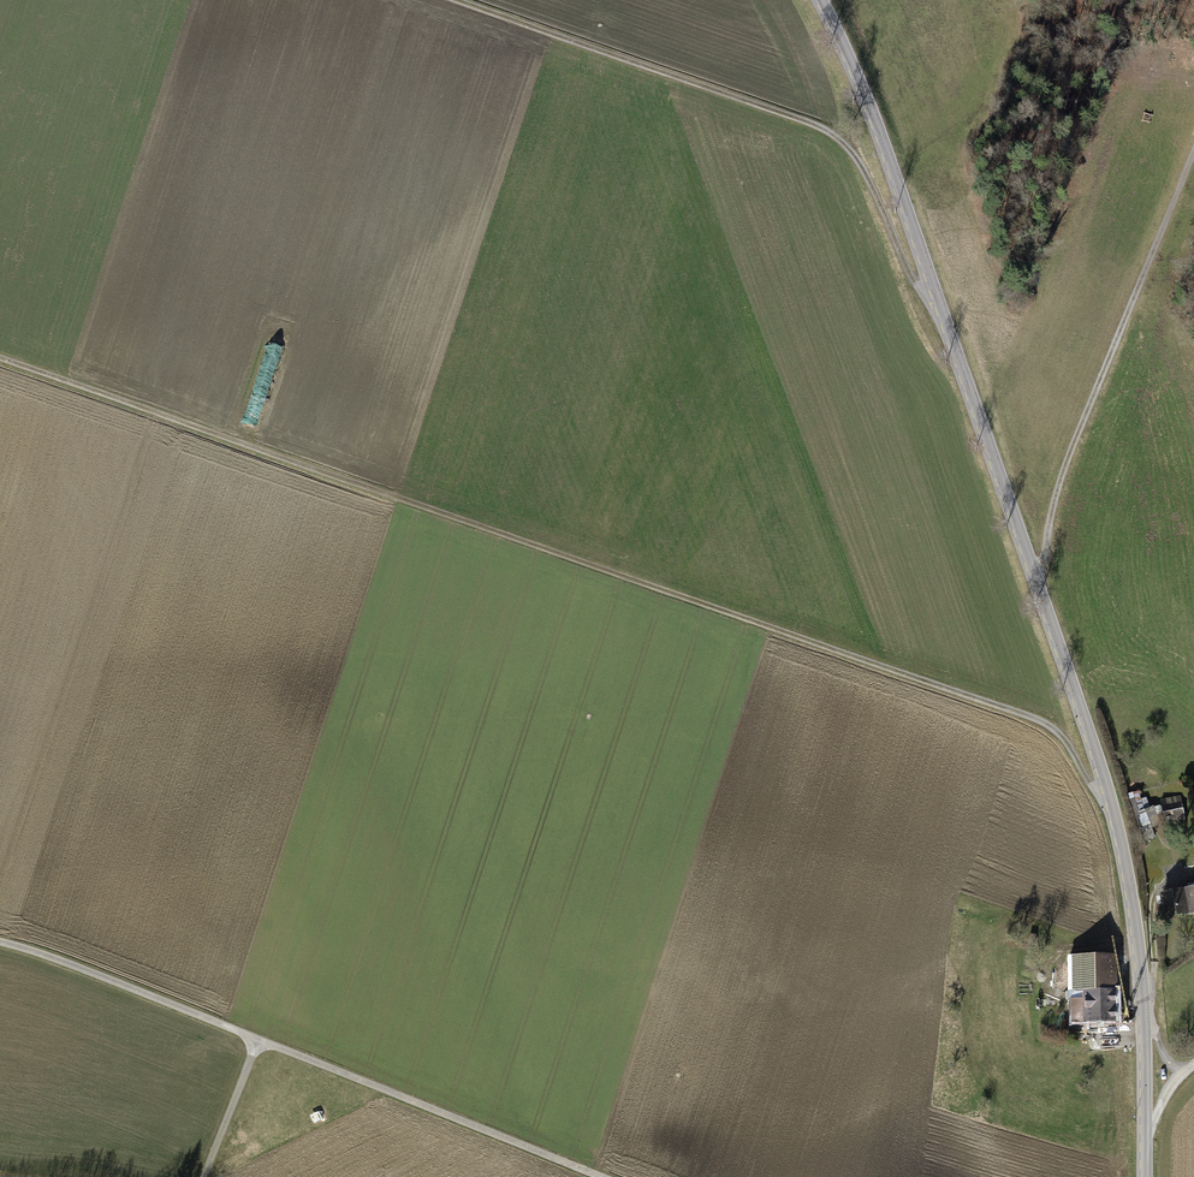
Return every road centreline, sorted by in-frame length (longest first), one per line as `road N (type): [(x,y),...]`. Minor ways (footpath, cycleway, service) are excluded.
road 1 (track): [(0,359),(1028,715),(1066,740),(1121,851)]
road 2 (tertiary): [(1145,1176),(1139,945),(1106,792),(905,205),(821,0)]
road 3 (track): [(0,940),(603,1176)]
road 4 (track): [(448,0),(831,135),(857,162),(909,272),(941,313)]
road 5 (track): [(1193,153),(1059,488),(1038,589)]
road 6 (track): [(205,1176),(260,1040)]

